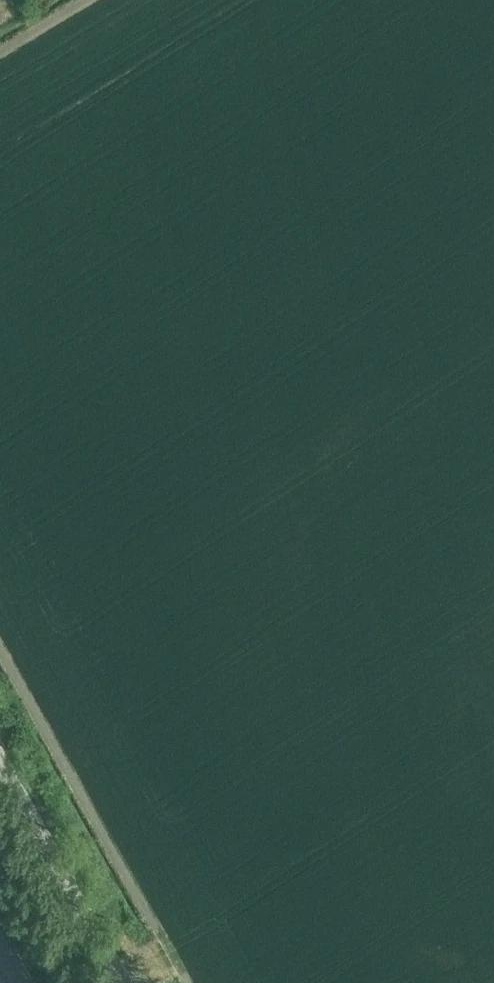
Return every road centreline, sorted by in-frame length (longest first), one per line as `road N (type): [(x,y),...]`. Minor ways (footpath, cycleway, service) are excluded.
road 1 (unclassified): [(127,982),(0,755)]

